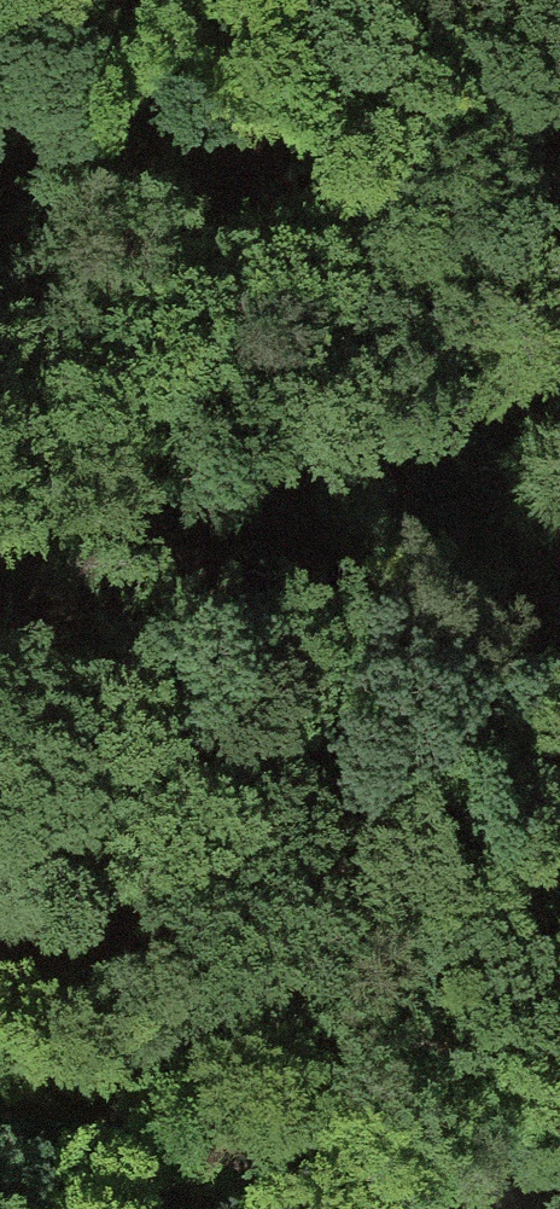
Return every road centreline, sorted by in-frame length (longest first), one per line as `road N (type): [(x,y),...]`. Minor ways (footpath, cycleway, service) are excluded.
road 1 (track): [(504,1208),(263,733),(0,174)]
road 2 (track): [(91,1208),(0,687)]

